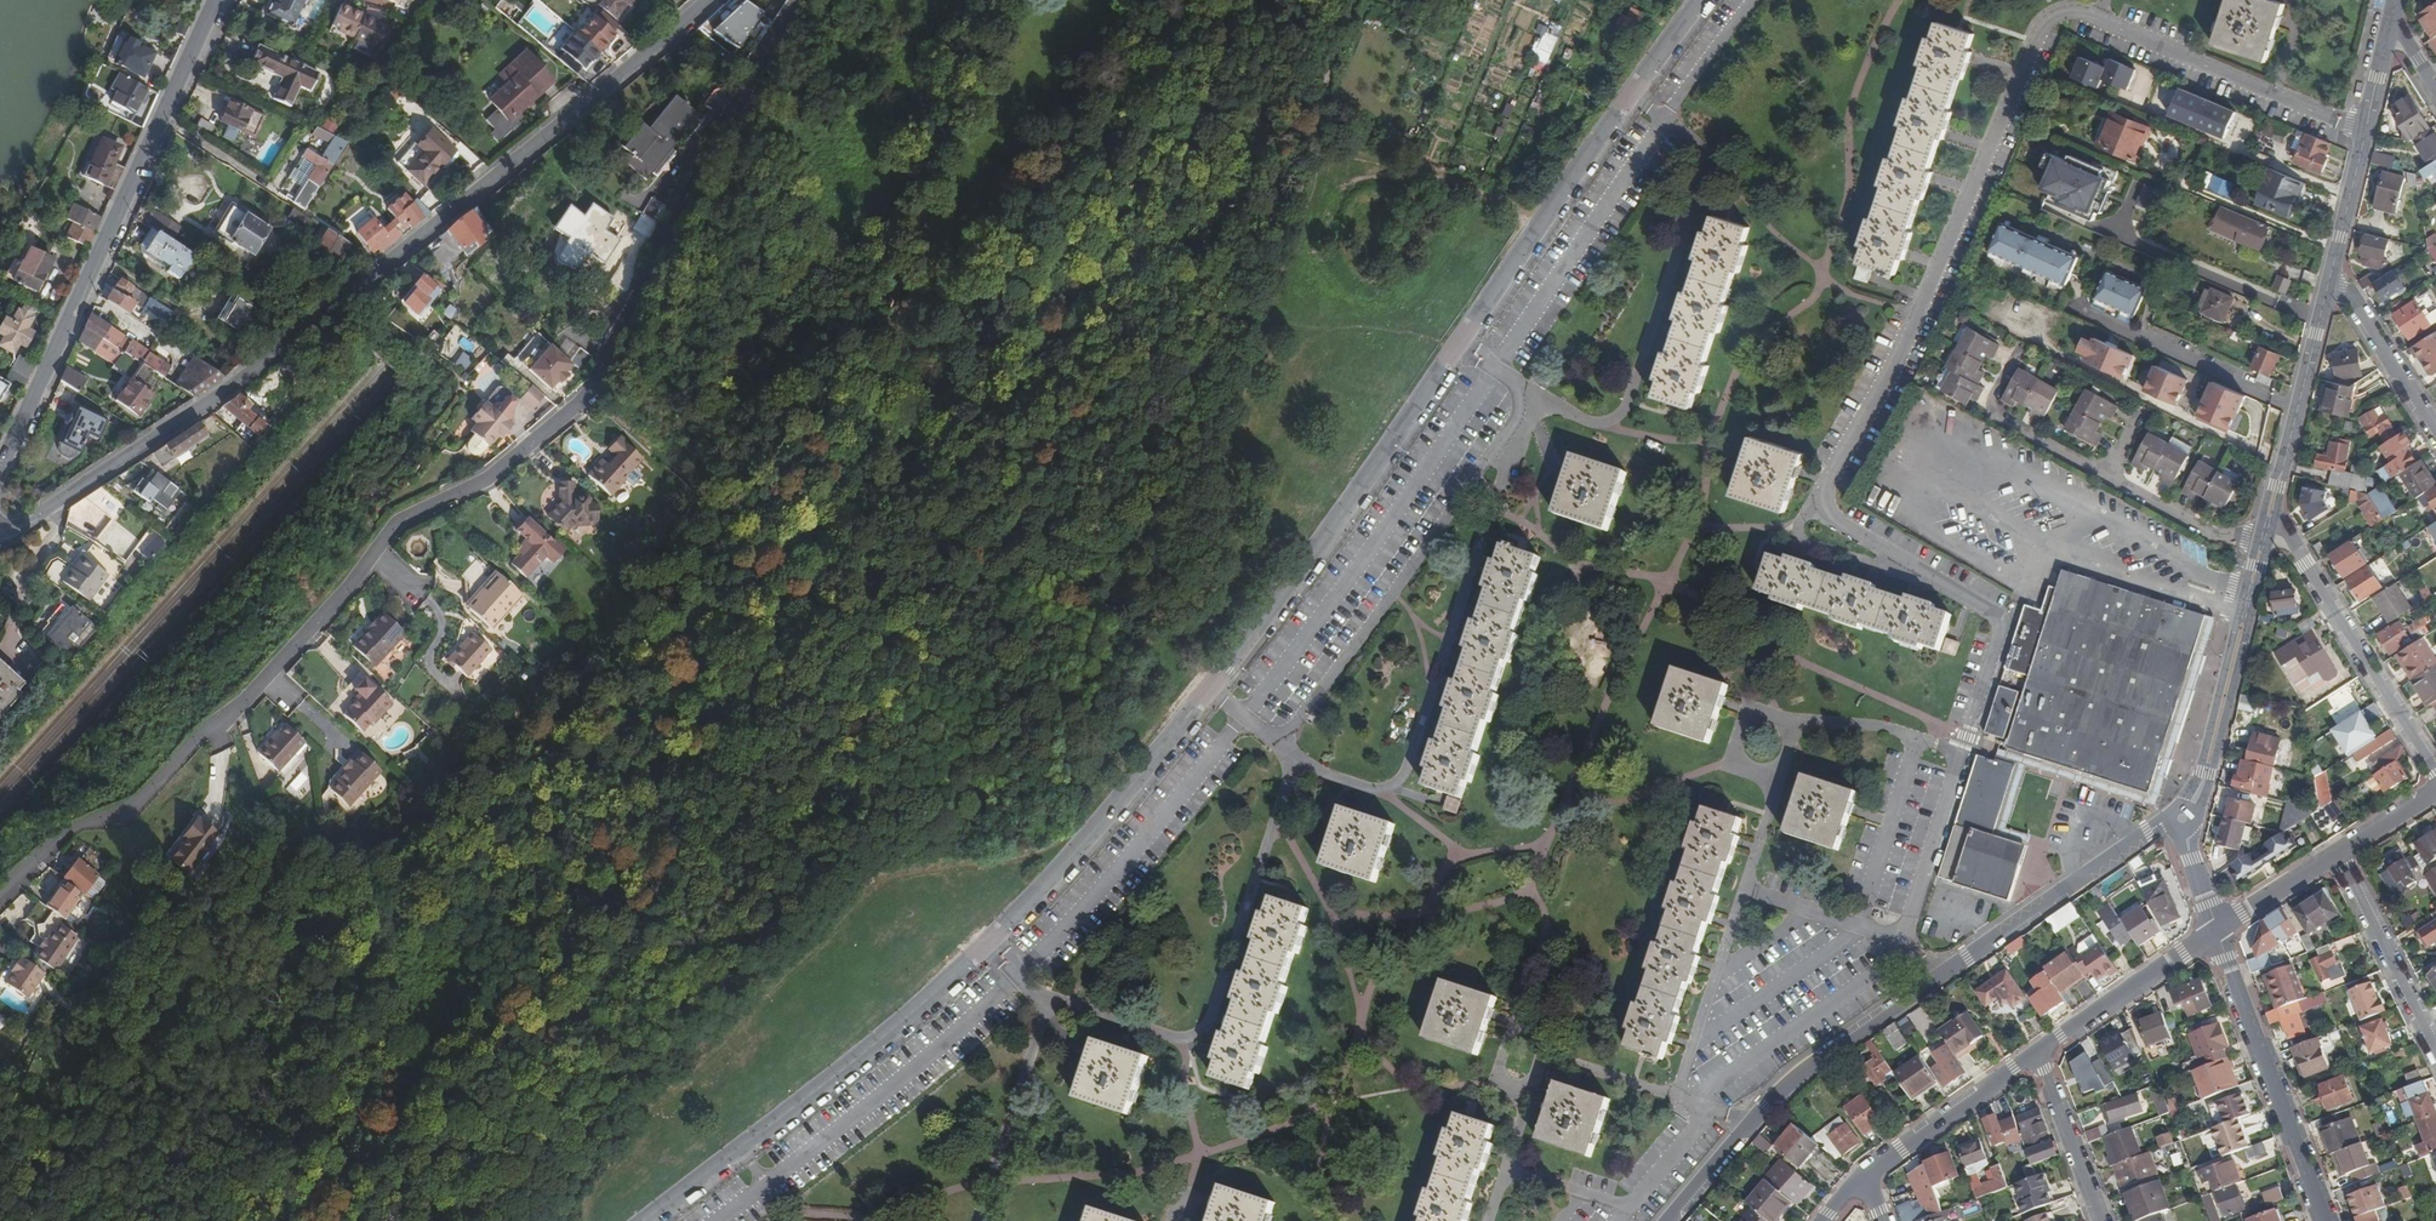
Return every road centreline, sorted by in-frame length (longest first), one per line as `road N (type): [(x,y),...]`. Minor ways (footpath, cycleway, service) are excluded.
road 1 (residential): [(2364,132),(2082,14),(2050,19),(2038,33),(1891,371),(1821,498),(1844,528),(2000,620),(1903,939)]
road 2 (residential): [(0,889),(75,828),(142,803),(353,584),(391,532),(487,478),(595,385),(797,0)]
road 3 (tertiary): [(0,537),(259,364),(646,66),(715,0)]
road 4 (residential): [(1459,343),(1209,690),(1114,807),(985,945)]
road 5 (secondary): [(0,472),(216,0)]
road 6 (residential): [(1513,380),(1515,422),(1296,724),(1271,736),(1243,716)]
road 7 (residential): [(985,945),(858,1058),(643,1220)]
road 8 (residential): [(1700,0),(1459,343)]
road 9 (tertiary): [(2218,931),(2326,1220)]
road 10 (tertiary): [(2267,526),(2205,773),(2183,819)]
road 11 (residential): [(2435,772),(2306,562),(2282,530),(2267,526)]
road 12 (residential): [(2183,819),(2147,834),(1934,981)]
road 13 (residential): [(1696,1105),(1701,1094),(1912,949)]
road 14 (tertiary): [(2328,284),(2267,526)]
road 15 (residential): [(1934,981),(1792,1080),(1747,1128)]
road 16 (residential): [(2218,931),(2035,1053)]
road 17 (residential): [(2435,1044),(2340,854)]
road 18 (residential): [(2035,1053),(1864,1174)]
road 19 (residential): [(2328,284),(2344,290),(2435,432)]
road 20 (residential): [(2102,1220),(2035,1053)]
road 21 (tertiary): [(2364,132),(2328,284)]
road 22 (residential): [(1617,1220),(1713,1110)]
road 23 (residential): [(2340,854),(2218,931)]
road 24 (residential): [(1747,1128),(1668,1220)]

